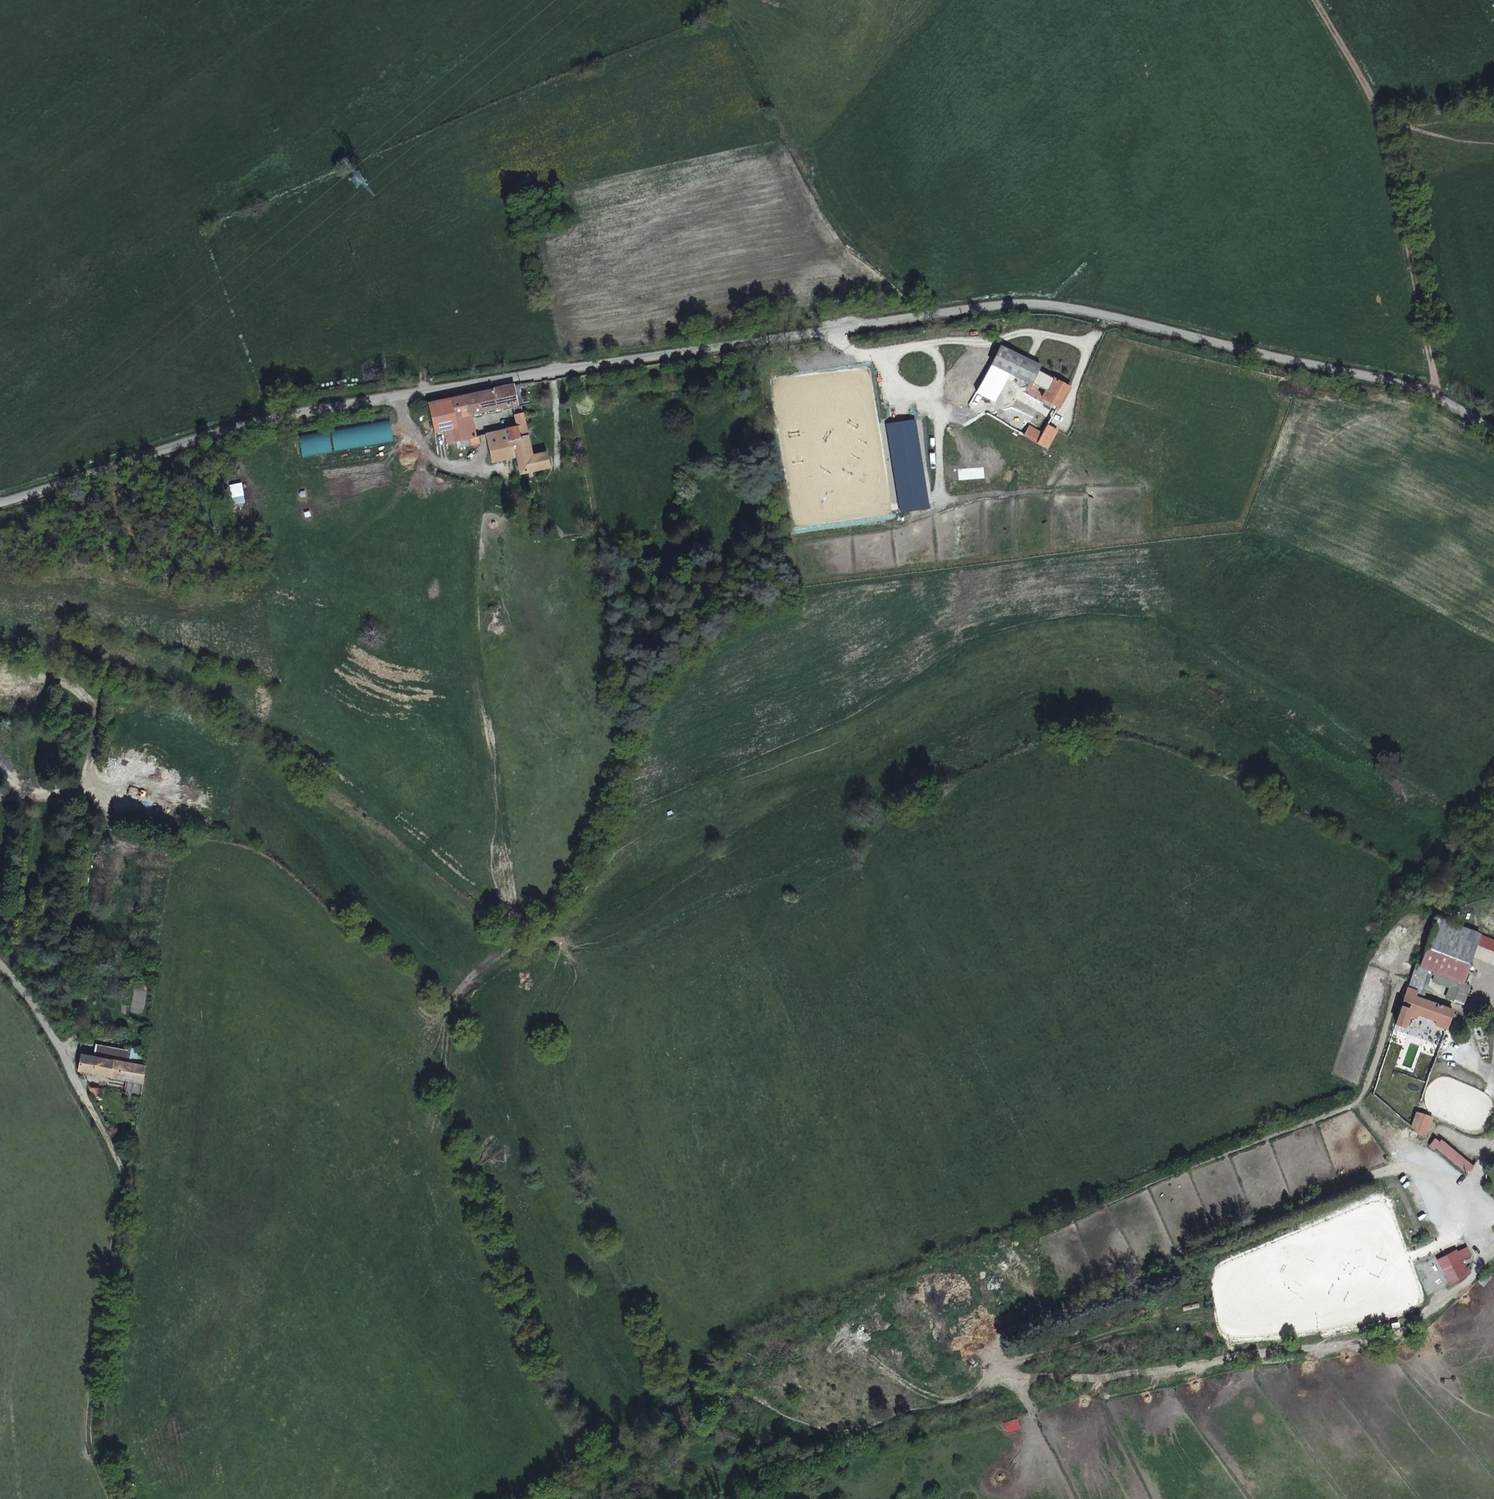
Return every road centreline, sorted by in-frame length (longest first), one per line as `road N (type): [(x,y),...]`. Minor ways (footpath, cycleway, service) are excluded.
road 1 (unclassified): [(1493,422),(1110,310),(1033,297),(386,387),(0,497)]
road 2 (track): [(1374,1173),(1068,1310),(1008,1327),(997,1334),(985,1378),(970,1396),(836,1434),(735,1395),(645,1451),(546,1498)]
road 3 (track): [(0,959),(40,1007),(127,1166),(96,1430),(117,1498)]
road 4 (track): [(987,1368),(1026,1380),(1361,1345),(1418,1325),(1493,1253)]
road 5 (track): [(1438,400),(1384,124),(1312,0)]

